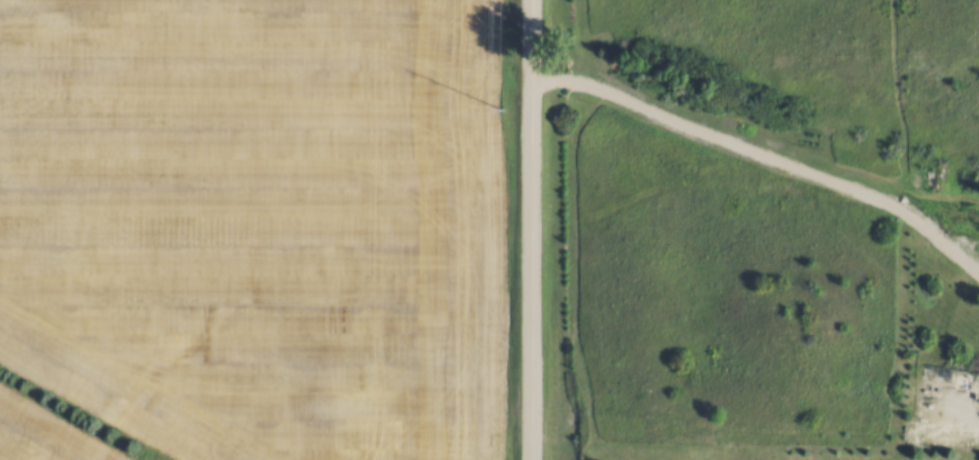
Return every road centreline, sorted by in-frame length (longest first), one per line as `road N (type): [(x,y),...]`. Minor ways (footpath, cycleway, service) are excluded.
road 1 (residential): [(529,459),(532,0)]

